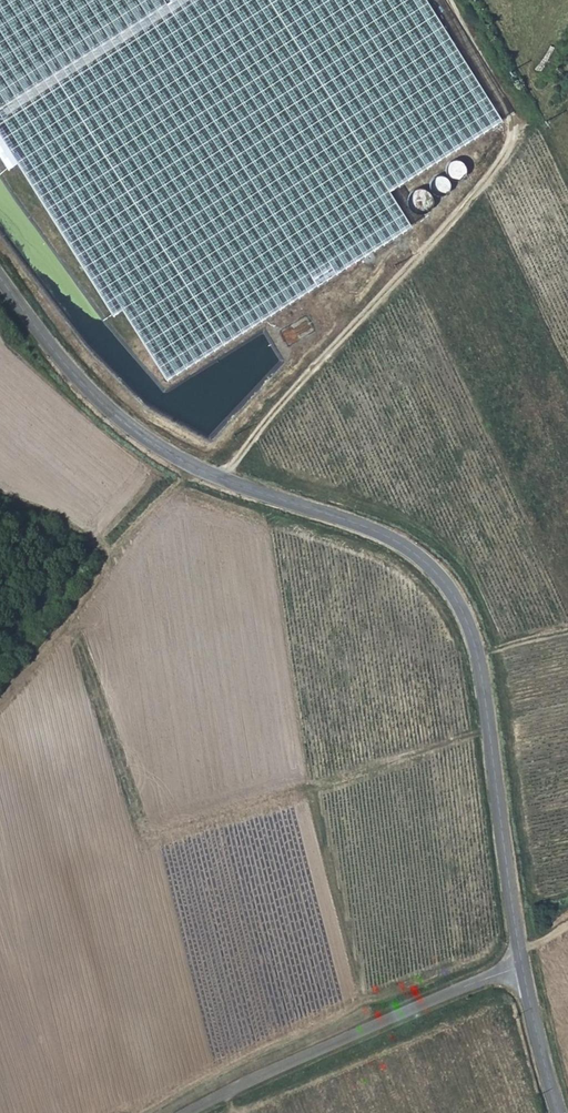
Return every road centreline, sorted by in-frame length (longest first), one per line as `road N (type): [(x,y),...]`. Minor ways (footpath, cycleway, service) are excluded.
road 1 (tertiary): [(559,1112),(514,918),(483,677),(456,600),(390,540),(204,475),(151,444),(80,384),(0,280)]
road 2 (track): [(478,46),(517,121),(429,242),(228,485)]

